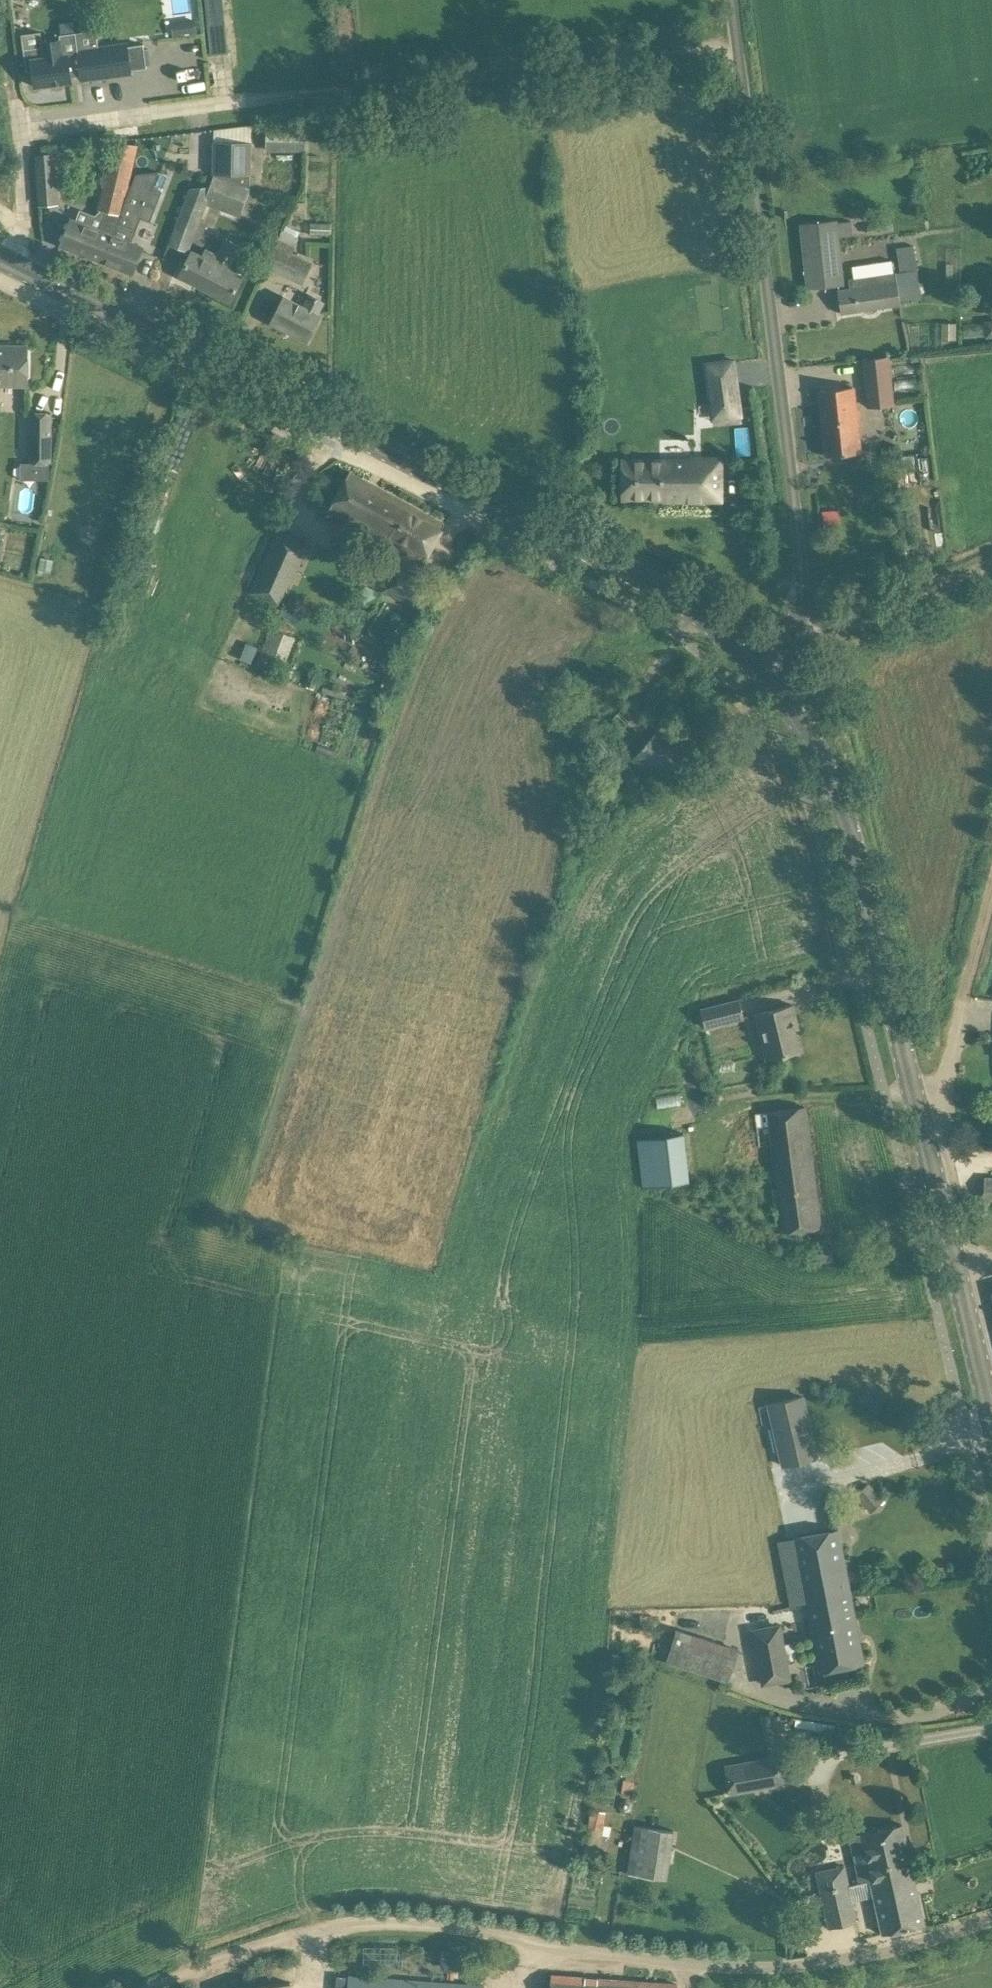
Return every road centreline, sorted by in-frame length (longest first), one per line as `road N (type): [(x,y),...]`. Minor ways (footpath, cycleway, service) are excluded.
road 1 (tertiary): [(788,704),(681,600),(0,258)]
road 2 (tertiary): [(991,1411),(854,843),(823,758),(788,704)]
road 3 (unclassified): [(788,704),(802,637),(726,0)]
road 4 (unclassified): [(427,1939),(618,1974),(723,1978),(826,1969),(991,1919)]
road 5 (track): [(176,1987),(210,1970),(341,1939),(427,1939)]

